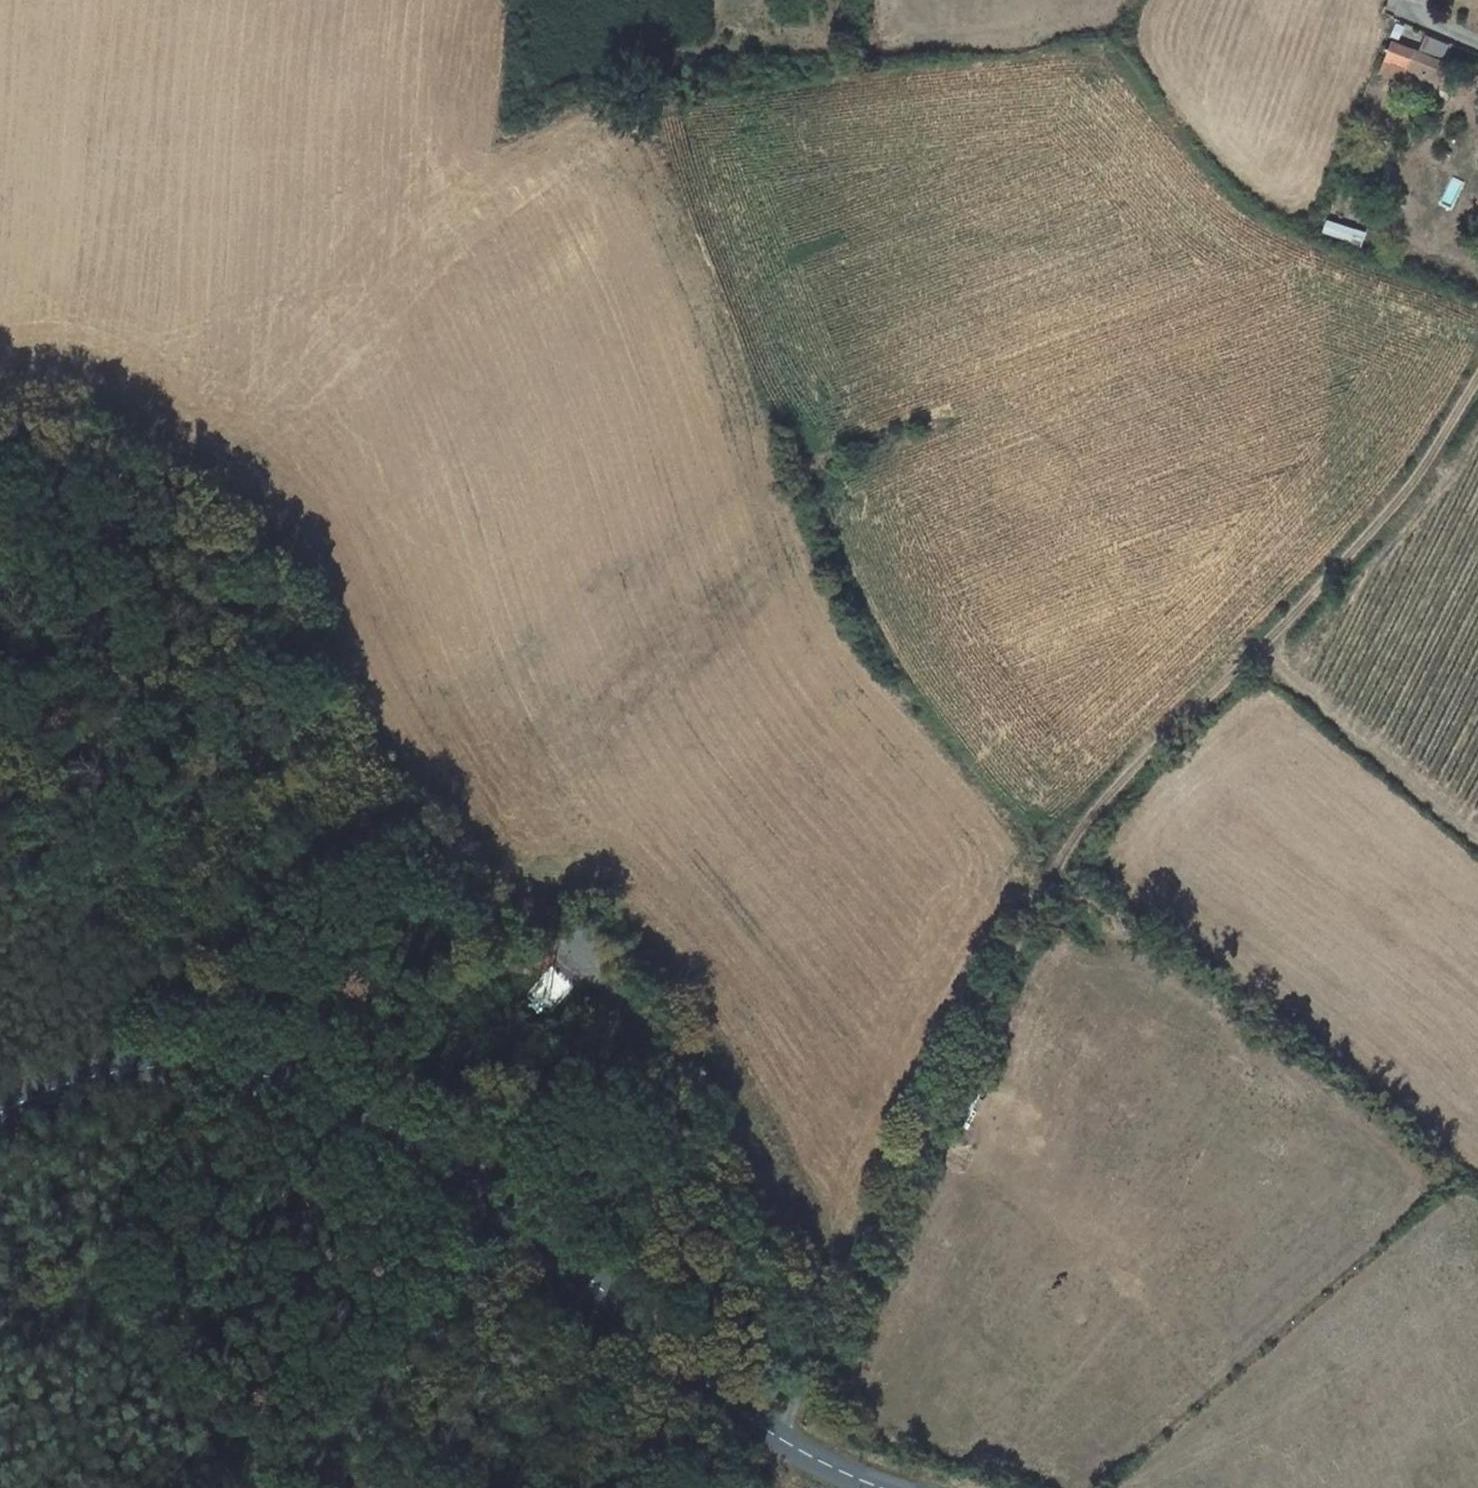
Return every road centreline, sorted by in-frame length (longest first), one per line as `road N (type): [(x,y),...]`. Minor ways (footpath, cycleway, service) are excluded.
road 1 (track): [(1477,374),(1438,446),(1080,836),(760,1487)]
road 2 (tertiary): [(0,1116),(119,1067),(204,1064),(333,1098),(435,1148),(512,1207),(779,1437),(894,1487)]

